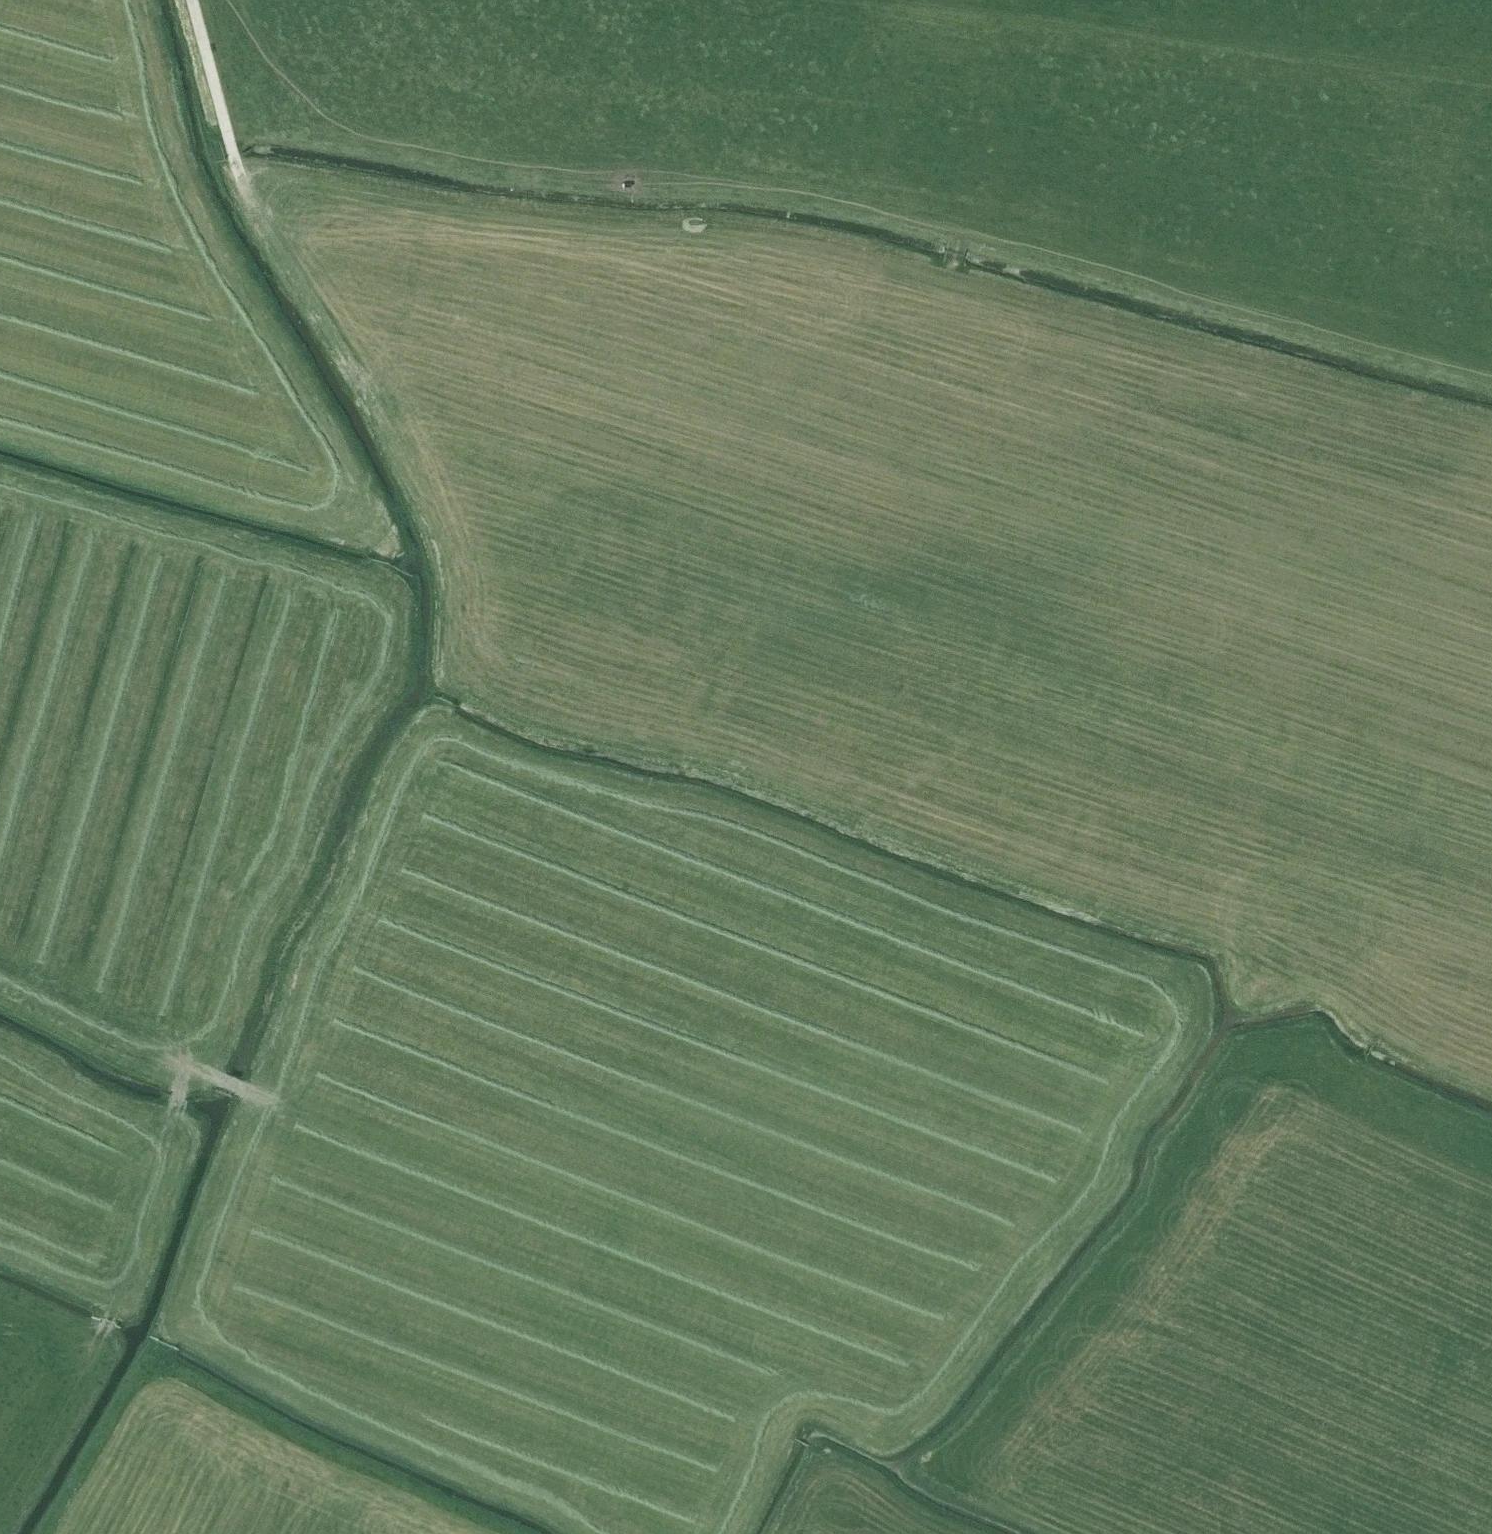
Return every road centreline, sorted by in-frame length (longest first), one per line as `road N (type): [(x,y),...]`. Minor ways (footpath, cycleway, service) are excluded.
road 1 (track): [(193,0),(238,172),(412,471),(445,551),(450,665)]

